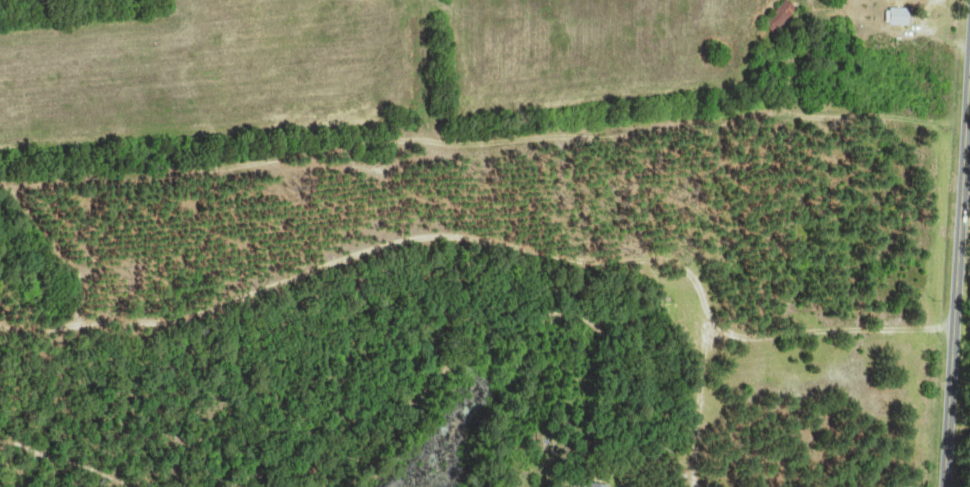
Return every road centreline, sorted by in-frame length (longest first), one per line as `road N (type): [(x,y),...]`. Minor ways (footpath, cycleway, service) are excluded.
road 1 (residential): [(945,486),(969,64)]

